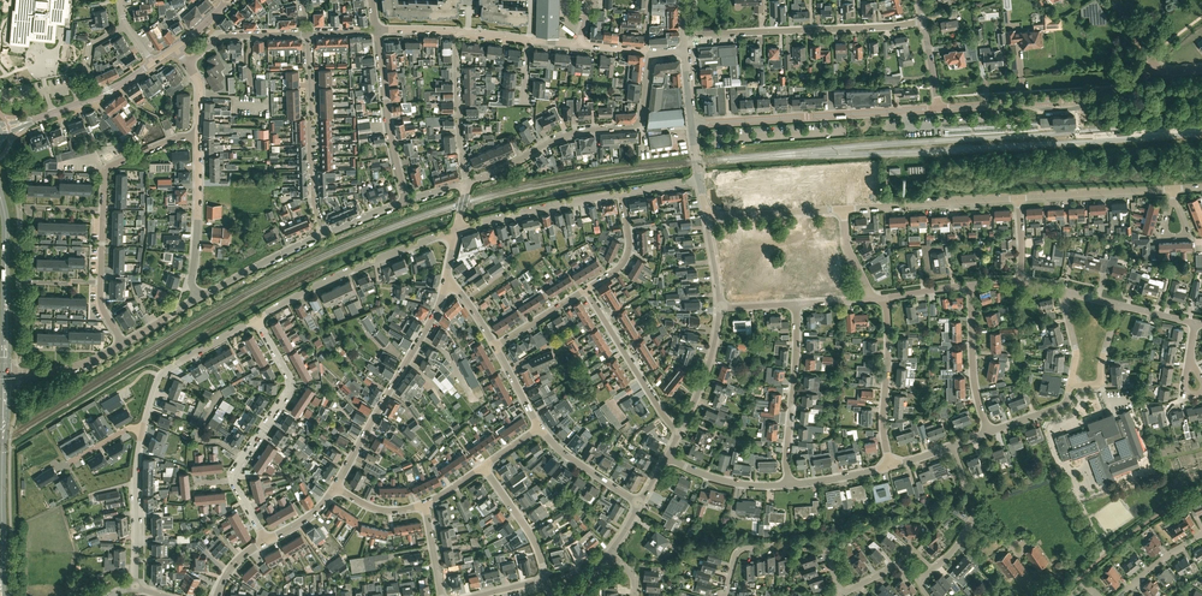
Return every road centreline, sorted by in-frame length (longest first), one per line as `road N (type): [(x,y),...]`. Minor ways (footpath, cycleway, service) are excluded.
road 1 (residential): [(124,345),(100,299),(107,173),(174,139),(199,138)]
road 2 (residential): [(467,184),(562,137),(639,126),(652,52)]
road 3 (residential): [(691,124),(937,108)]
road 4 (residential): [(684,34),(923,22)]
road 5 (residential): [(336,486),(437,311),(446,278)]
road 6 (residential): [(937,108),(1089,98),(1155,72)]
road 7 (residential): [(258,320),(314,287),(456,230)]
road 8 (secondary): [(0,591),(5,376)]
road 9 (residential): [(326,233),(314,203),(308,34)]
road 10 (residential): [(789,486),(796,303)]
road 11 (residential): [(725,595),(742,550),(816,543),(842,594)]
road 12 (secondary): [(5,376),(1,198)]
road 13 (residential): [(844,207),(1018,197)]
road 14 (residential): [(407,202),(377,31)]
road 15 (residential): [(892,467),(886,297)]
road 16 (residential): [(681,431),(665,418),(587,291)]
road 17 (residential): [(143,429),(162,372),(258,320)]
road 18 (residential): [(456,230),(621,193)]
road 19 (residential): [(245,458),(292,386),(258,320)]
road 20 (residential): [(137,589),(143,429)]
road 21 (residential): [(199,297),(199,138)]
road 22 (residential): [(1018,197),(1173,188)]
road 23 (residential): [(467,184),(455,32)]
road 24 (residential): [(990,432),(973,371),(972,285)]
road 25 (residential): [(199,297),(326,233)]
road 26 (track): [(162,372),(147,365),(39,429)]
road 27 (residential): [(933,570),(976,514),(953,448)]
road 28 (residential): [(707,217),(844,207)]
road 29 (residential): [(546,585),(535,540),(485,468)]
road 30 (residential): [(308,34),(225,37),(187,64)]
road 31 (residential): [(681,431),(708,367),(719,308)]
road 32 (tertiary): [(153,64),(36,119)]
road 33 (residential): [(667,459),(722,481),(789,486)]
road 34 (residential): [(640,504),(540,429)]
road 35 (residential): [(5,376),(65,370),(124,345)]

